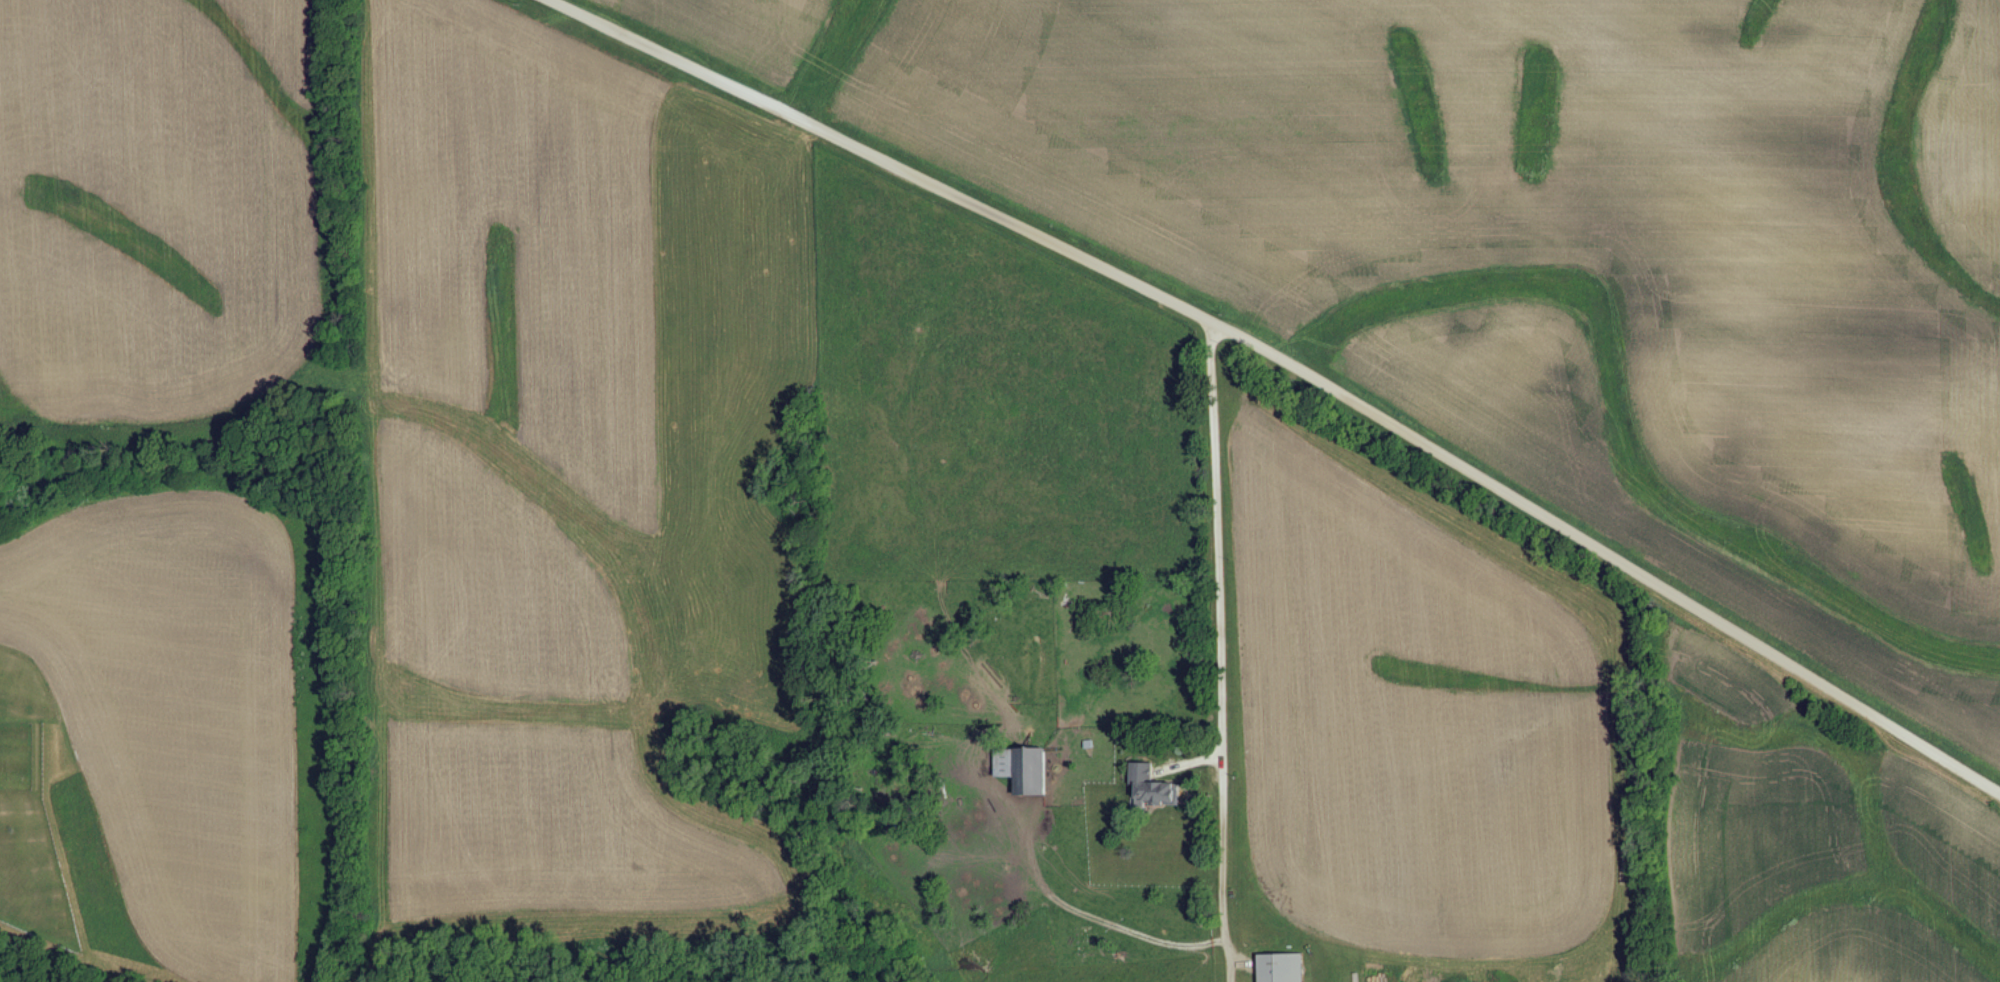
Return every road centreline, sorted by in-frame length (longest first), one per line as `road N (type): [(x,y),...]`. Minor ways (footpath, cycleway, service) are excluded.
road 1 (residential): [(1999,796),(1213,324),(548,0)]
road 2 (residential): [(1213,324),(1228,981)]

